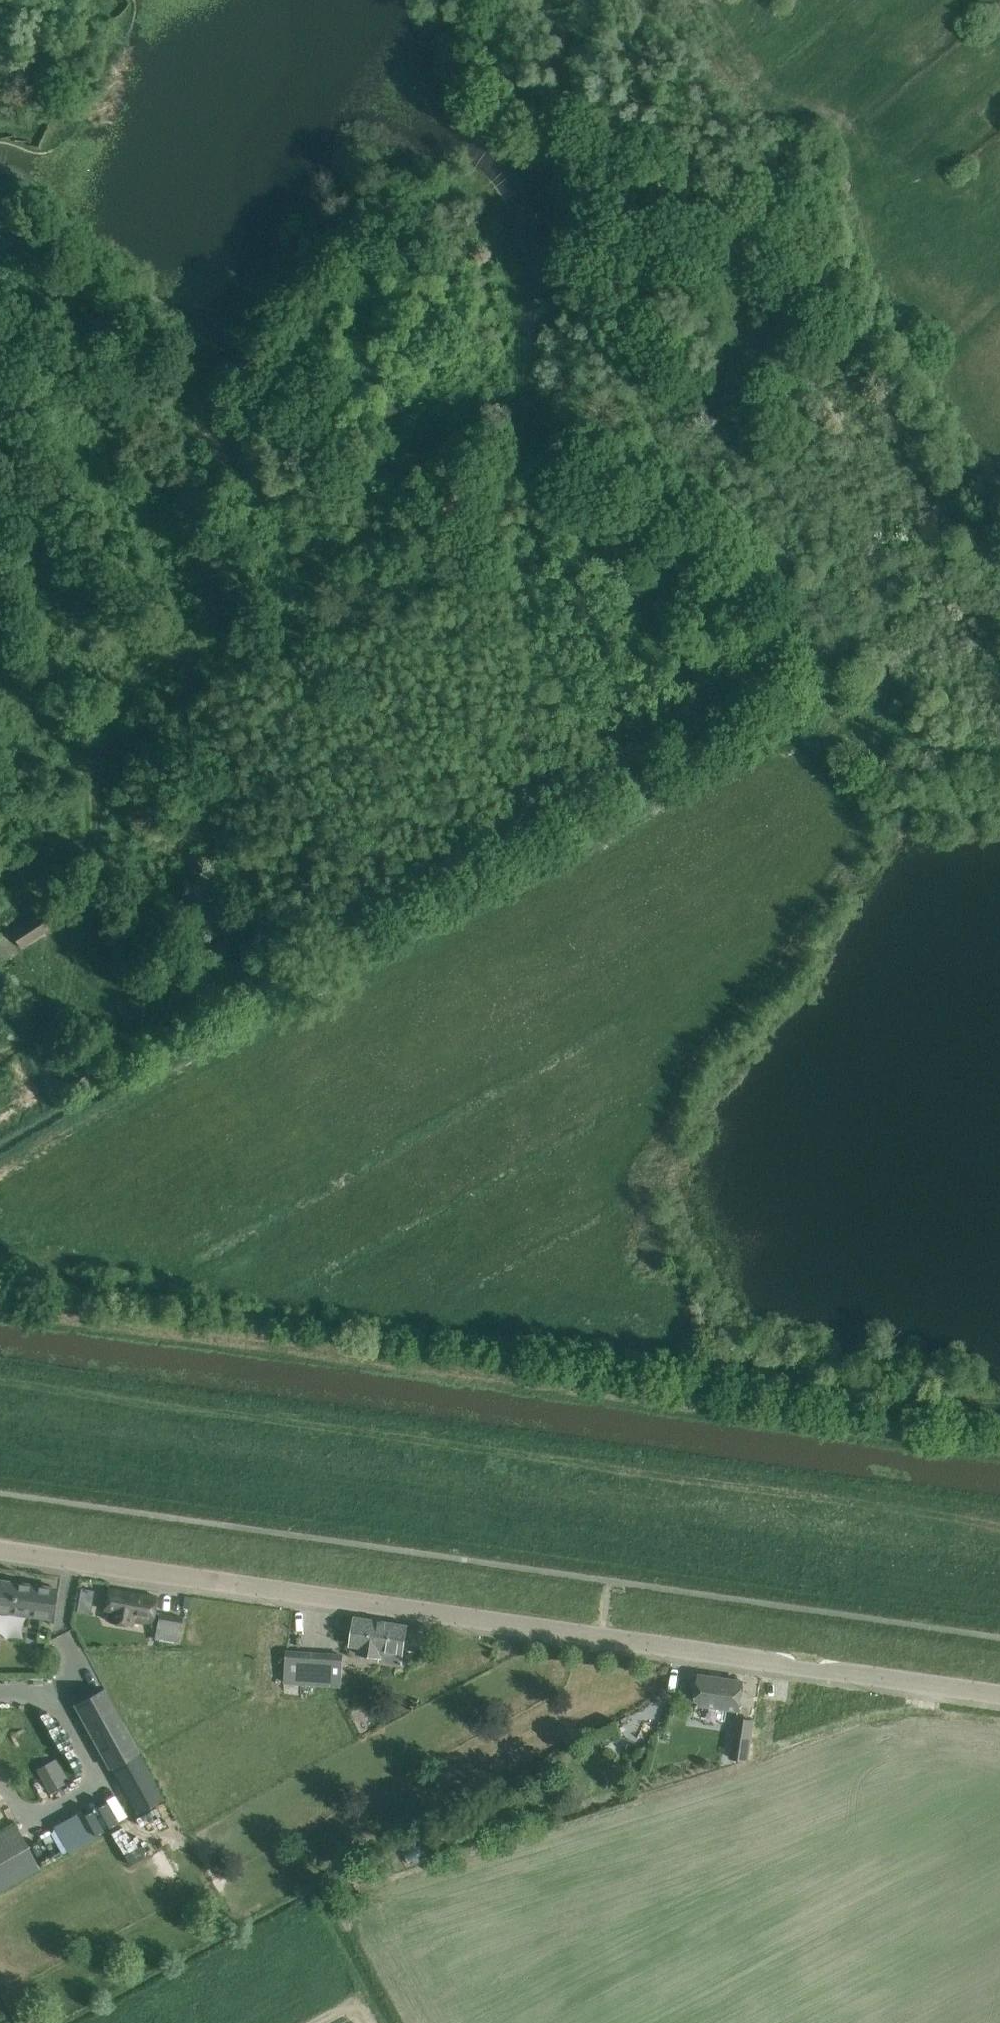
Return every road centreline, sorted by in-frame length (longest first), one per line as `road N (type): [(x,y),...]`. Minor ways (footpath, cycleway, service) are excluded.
road 1 (unclassified): [(999,1694),(0,1549)]

